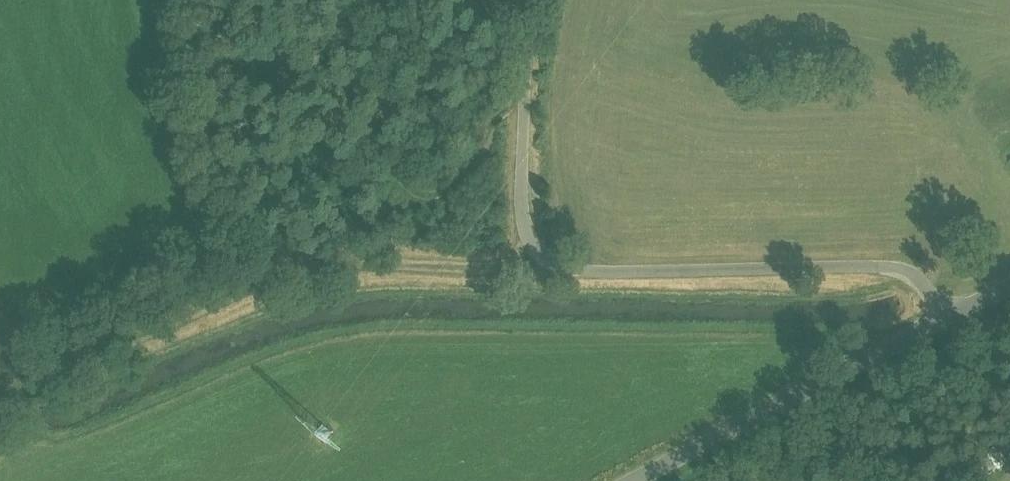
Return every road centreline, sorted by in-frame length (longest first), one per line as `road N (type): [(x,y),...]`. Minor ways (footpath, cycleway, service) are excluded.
road 1 (track): [(531,244),(512,266),(315,269),(254,286),(84,360),(0,417)]
road 2 (unclassified): [(642,480),(1009,290)]

